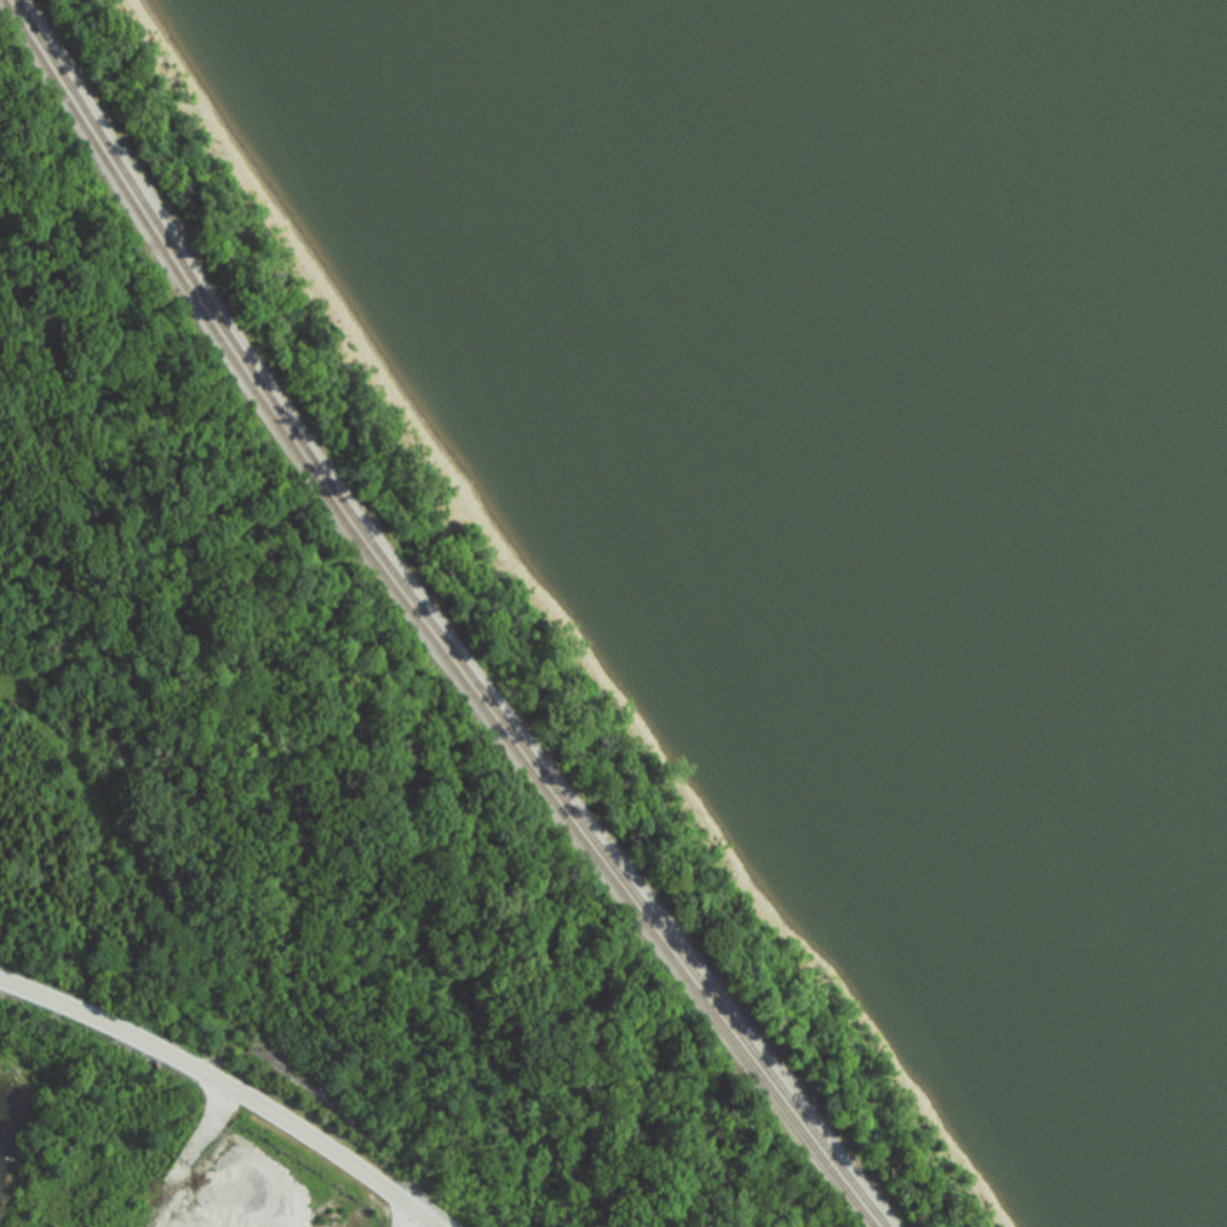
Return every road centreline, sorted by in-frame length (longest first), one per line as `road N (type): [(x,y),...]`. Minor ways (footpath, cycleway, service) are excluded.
road 1 (secondary): [(434,1226),(230,1088),(0,980)]

